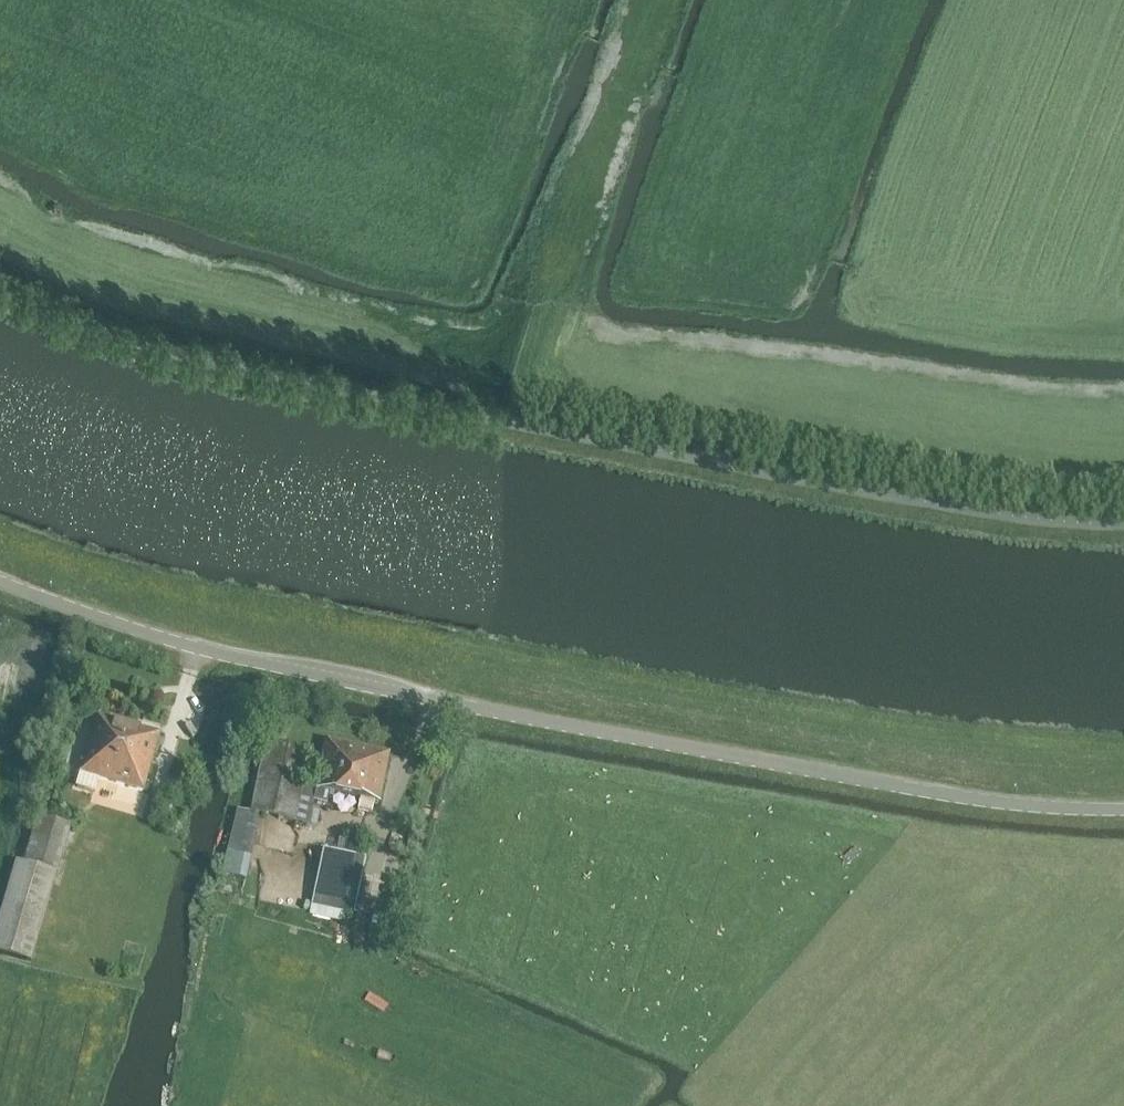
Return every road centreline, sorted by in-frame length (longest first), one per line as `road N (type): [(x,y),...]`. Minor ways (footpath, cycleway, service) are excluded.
road 1 (track): [(1123,429),(905,403),(753,417),(560,407),(485,391),(358,339),(115,282),(0,224)]
road 2 (tertiary): [(1123,808),(983,798),(441,700),(188,643),(0,580)]

